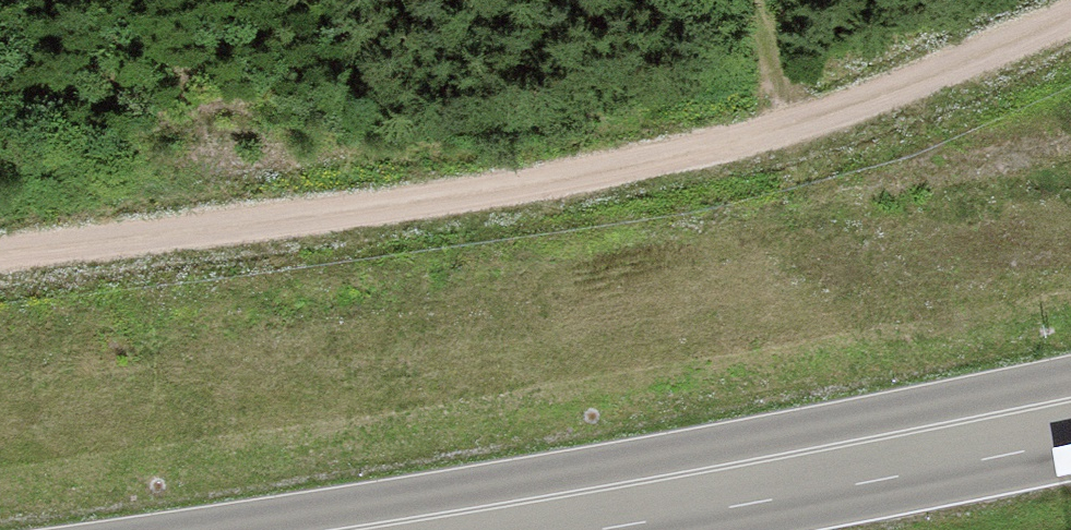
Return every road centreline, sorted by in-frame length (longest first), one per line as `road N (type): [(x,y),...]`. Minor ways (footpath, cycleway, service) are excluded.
road 1 (track): [(0,251),(672,158),(872,106),(1070,26)]
road 2 (trunk): [(459,529),(1070,415)]

